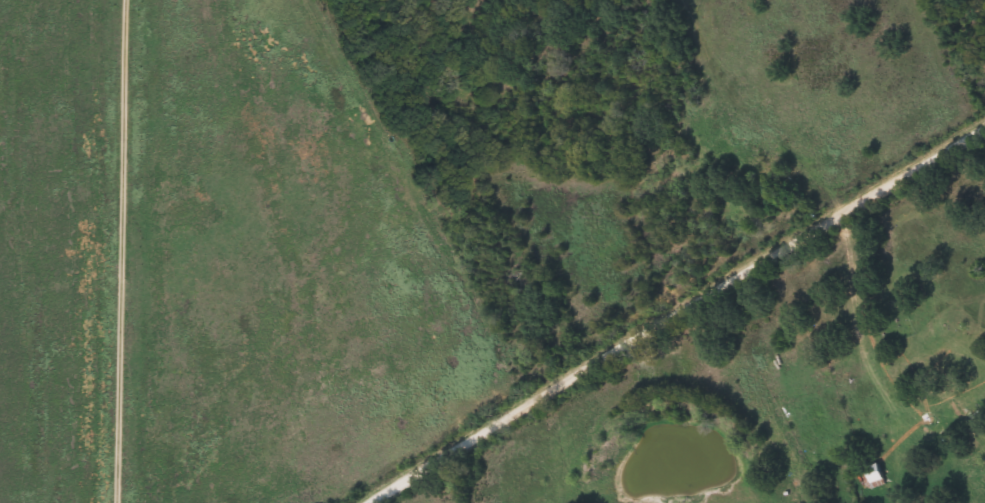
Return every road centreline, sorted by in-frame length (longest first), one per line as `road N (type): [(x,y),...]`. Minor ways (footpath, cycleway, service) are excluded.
road 1 (residential): [(984,135),(367,502)]
road 2 (residential): [(118,502),(126,0)]
road 3 (residential): [(751,277),(764,146),(688,31),(683,0)]

